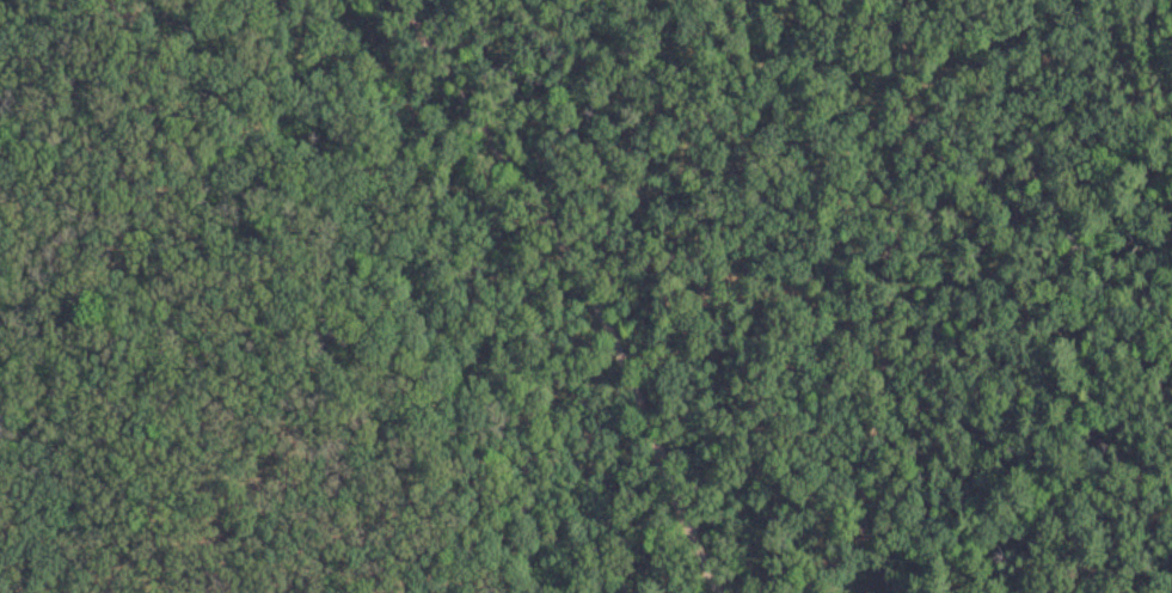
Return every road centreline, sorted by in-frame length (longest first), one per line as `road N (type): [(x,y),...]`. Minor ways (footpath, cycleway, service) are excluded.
road 1 (track): [(724,592),(590,288),(526,176),(404,0)]
road 2 (track): [(865,489),(864,441),(885,316),(879,238),(906,145),(899,0)]
road 3 (track): [(713,569),(798,534),(865,489)]

